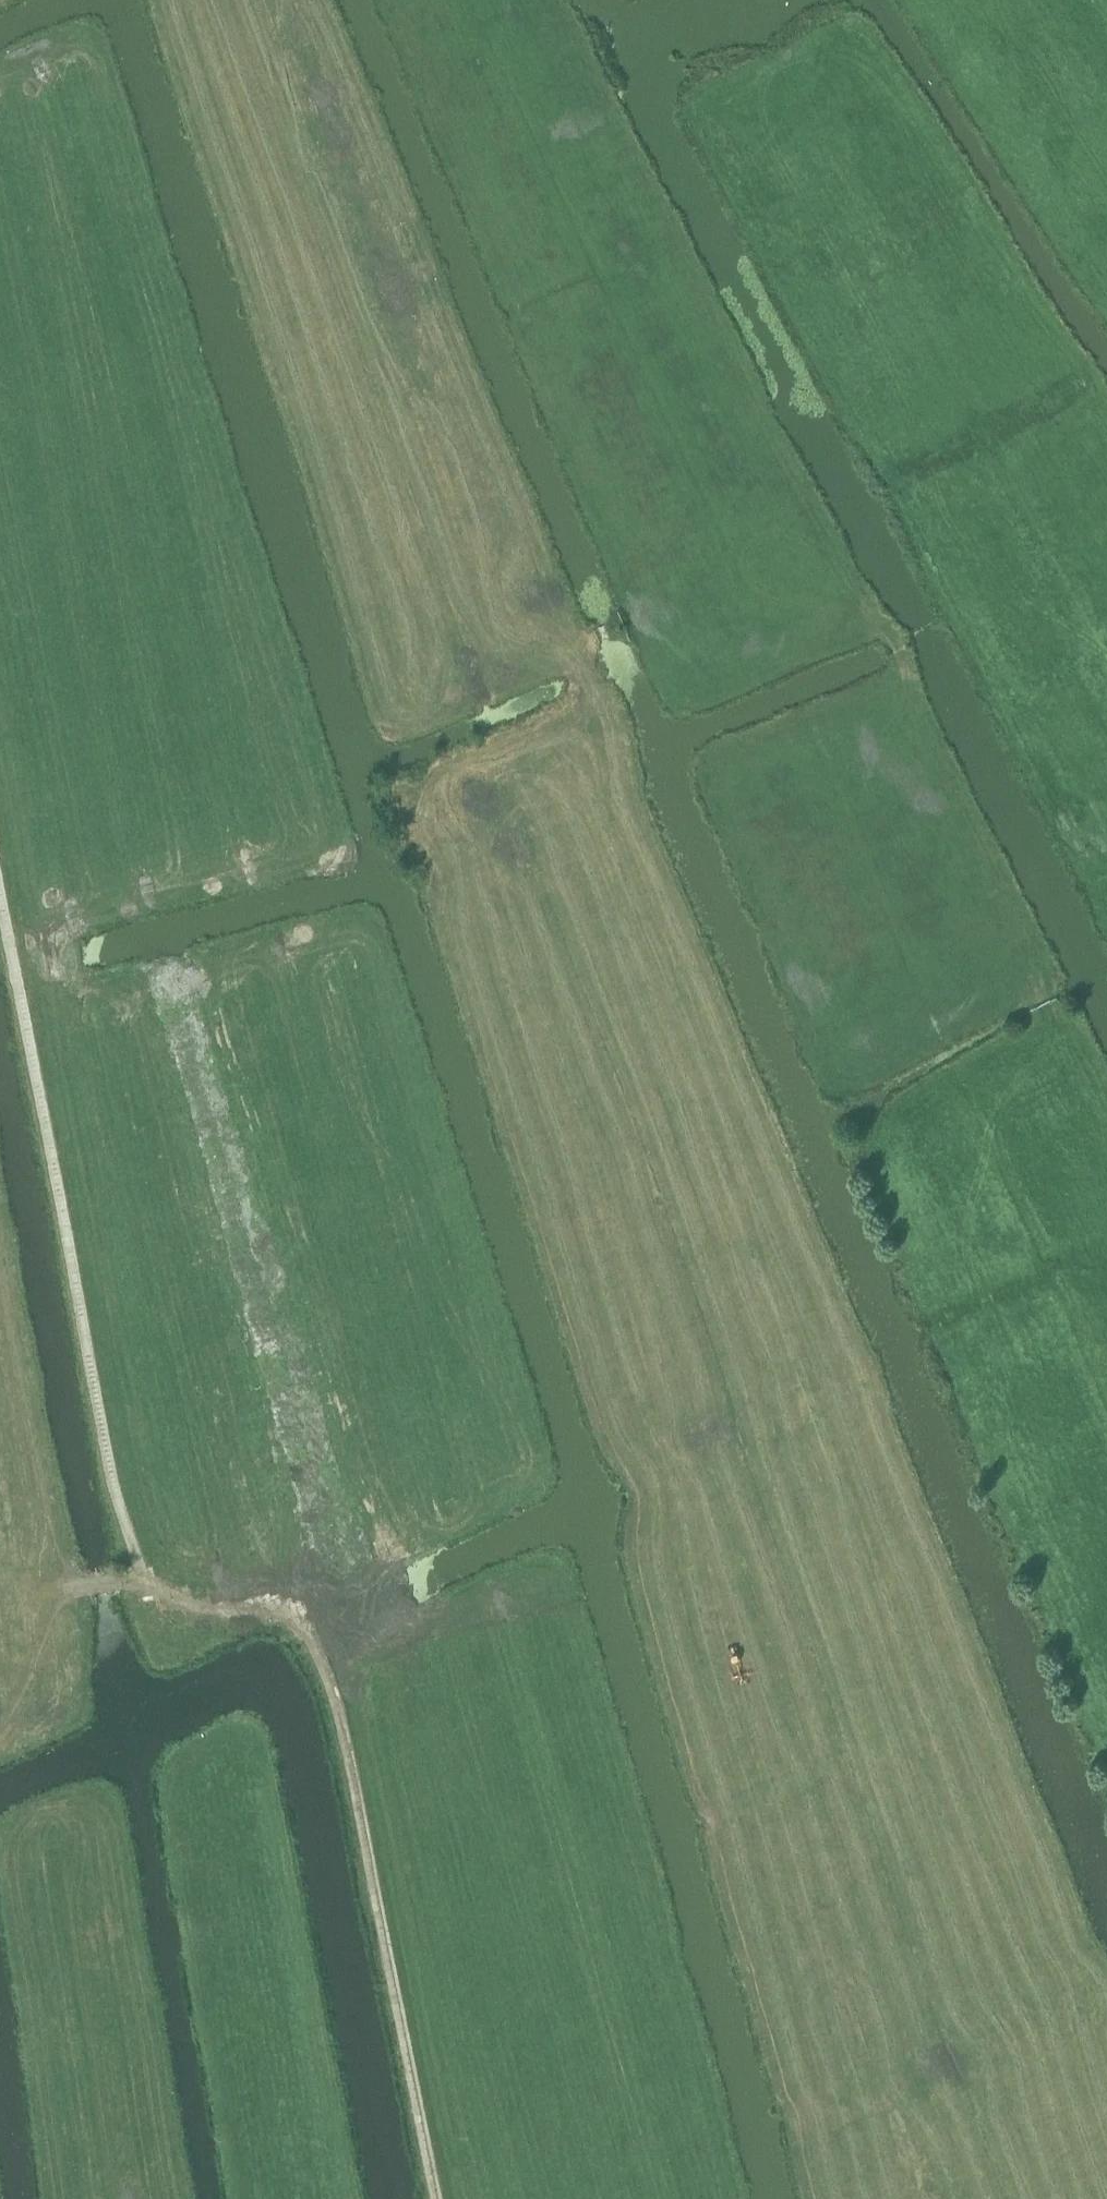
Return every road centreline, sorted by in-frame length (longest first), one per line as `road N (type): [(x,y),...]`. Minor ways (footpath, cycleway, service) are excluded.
road 1 (track): [(439,2198),(344,1717),(312,1631),(298,1609),(187,1597),(160,1581),(124,1582)]

